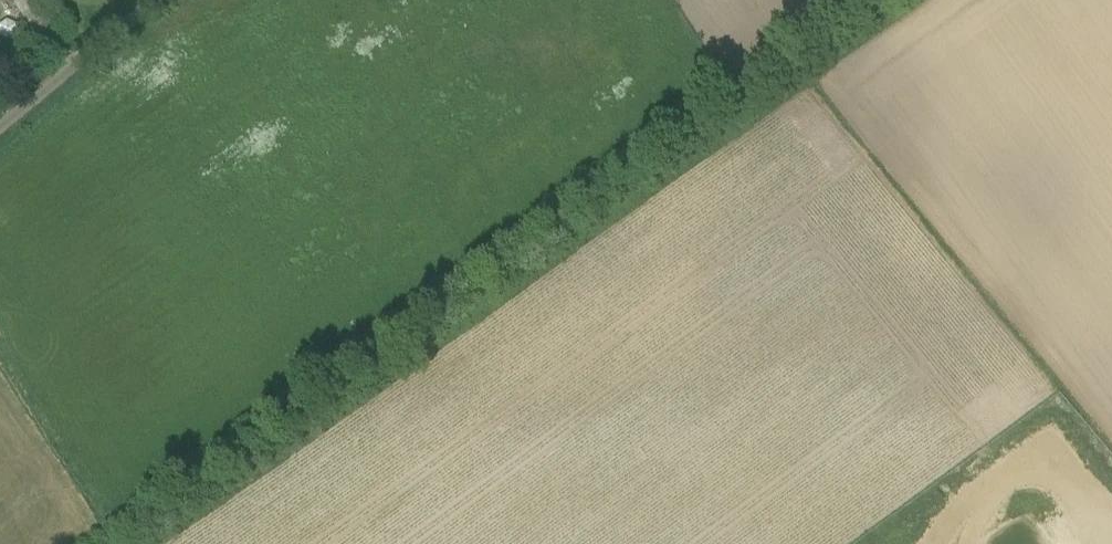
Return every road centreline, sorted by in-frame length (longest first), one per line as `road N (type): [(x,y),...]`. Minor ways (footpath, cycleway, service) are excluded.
road 1 (unclassified): [(0,127),(162,0)]

